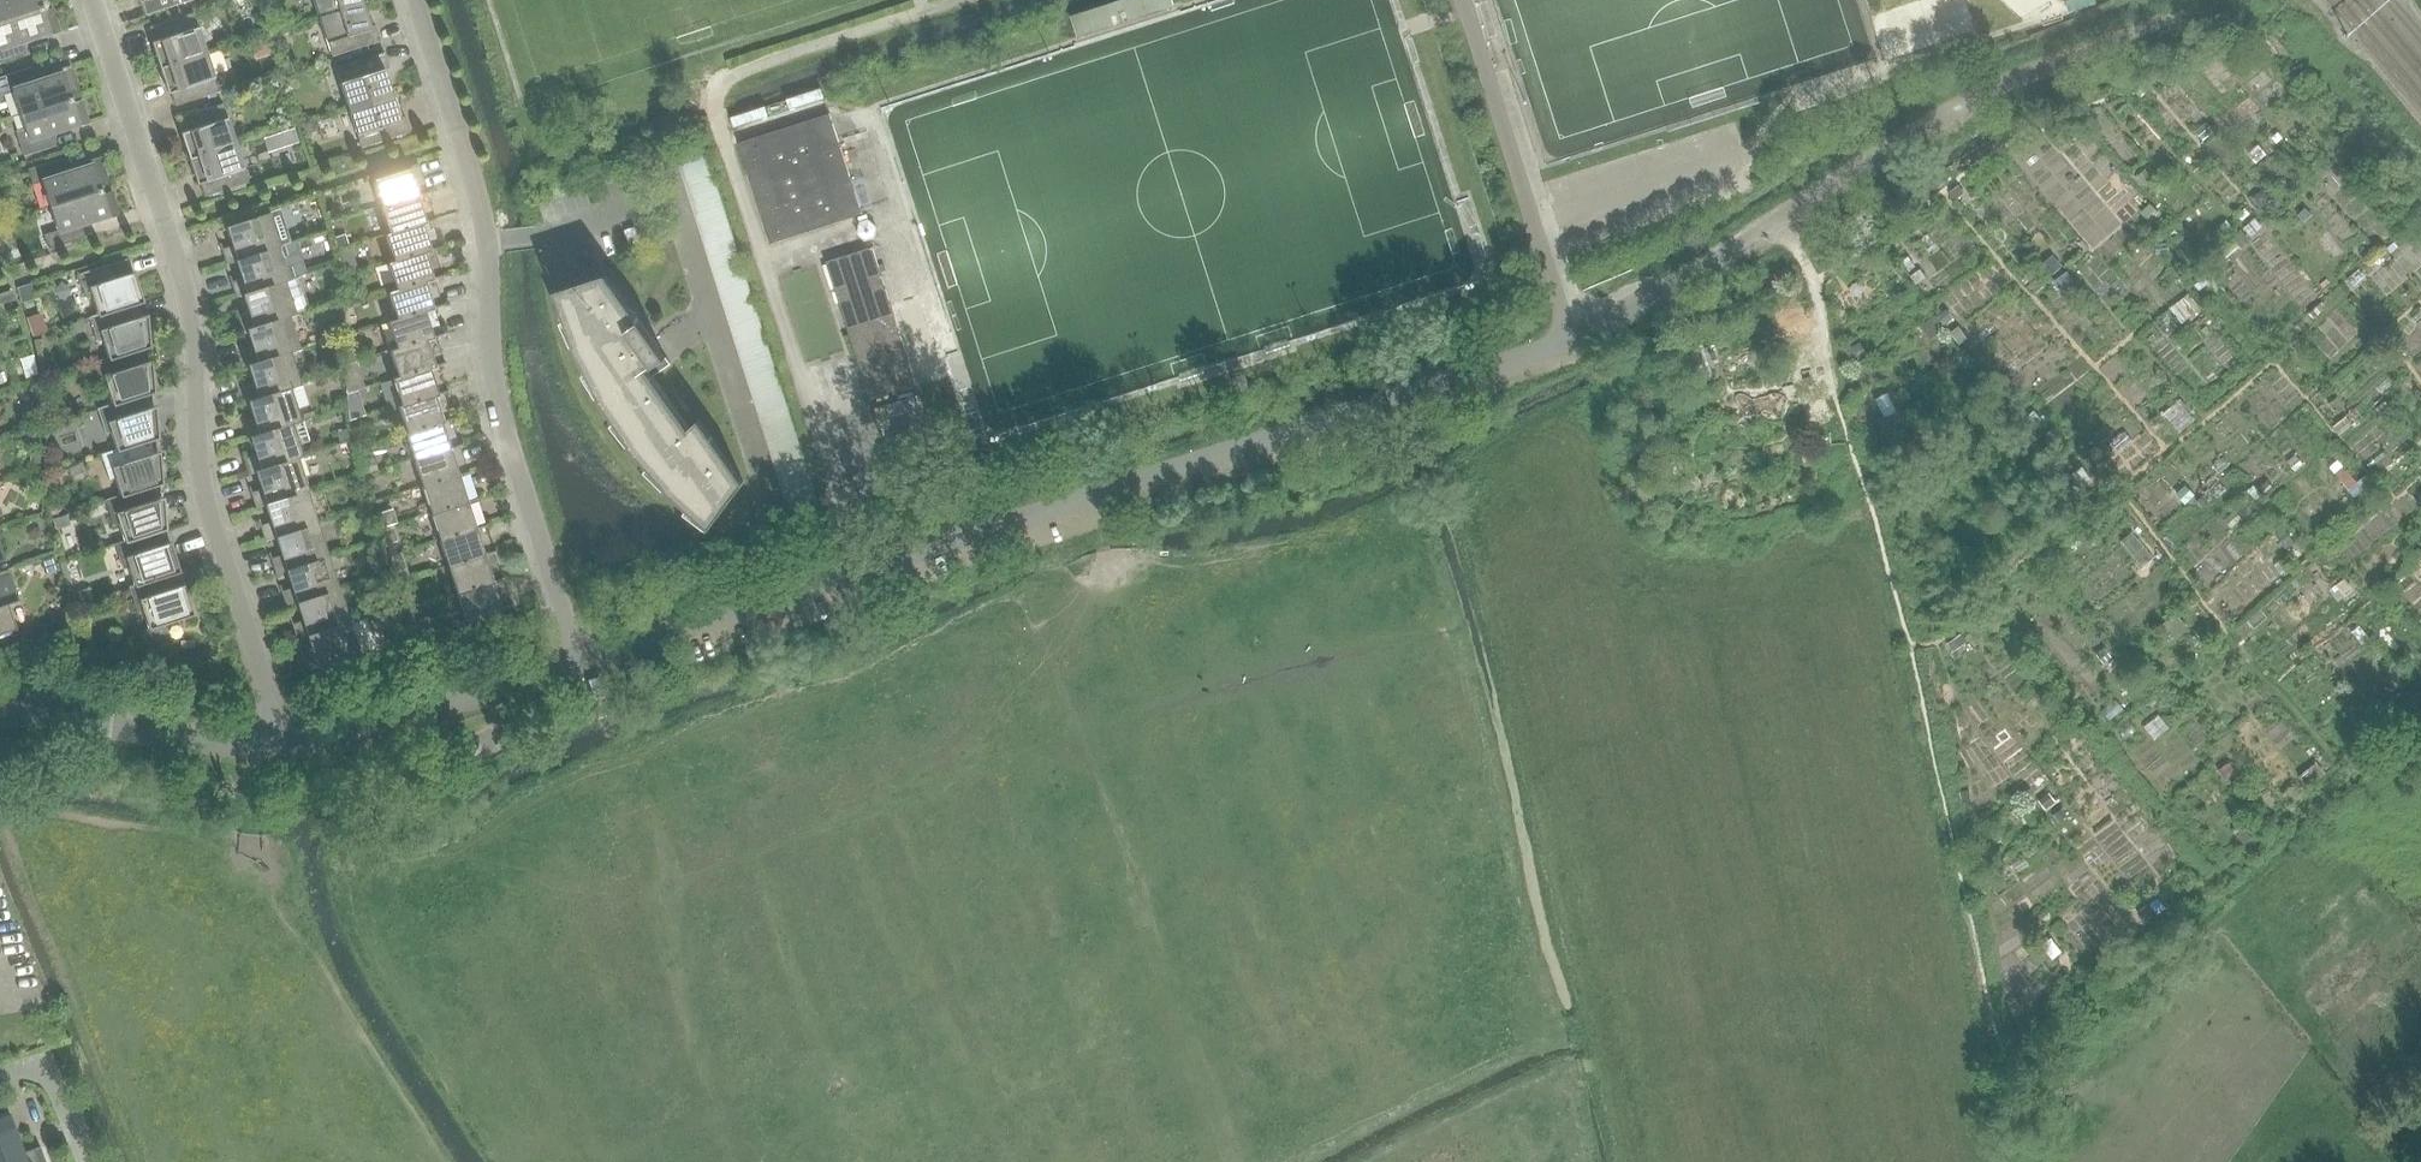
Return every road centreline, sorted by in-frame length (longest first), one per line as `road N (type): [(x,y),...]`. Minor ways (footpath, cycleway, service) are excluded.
road 1 (residential): [(2172,20),(2008,81),(1569,343),(577,662)]
road 2 (residential): [(269,748),(273,708),(201,488),(189,306),(92,0)]
road 3 (residential): [(577,662),(494,381),(488,241),(478,198),(413,0)]
road 4 (residential): [(577,662),(347,741),(269,748)]
road 5 (residential): [(269,748),(0,716)]
road 6 (residential): [(0,1076),(46,1063),(87,1161)]

